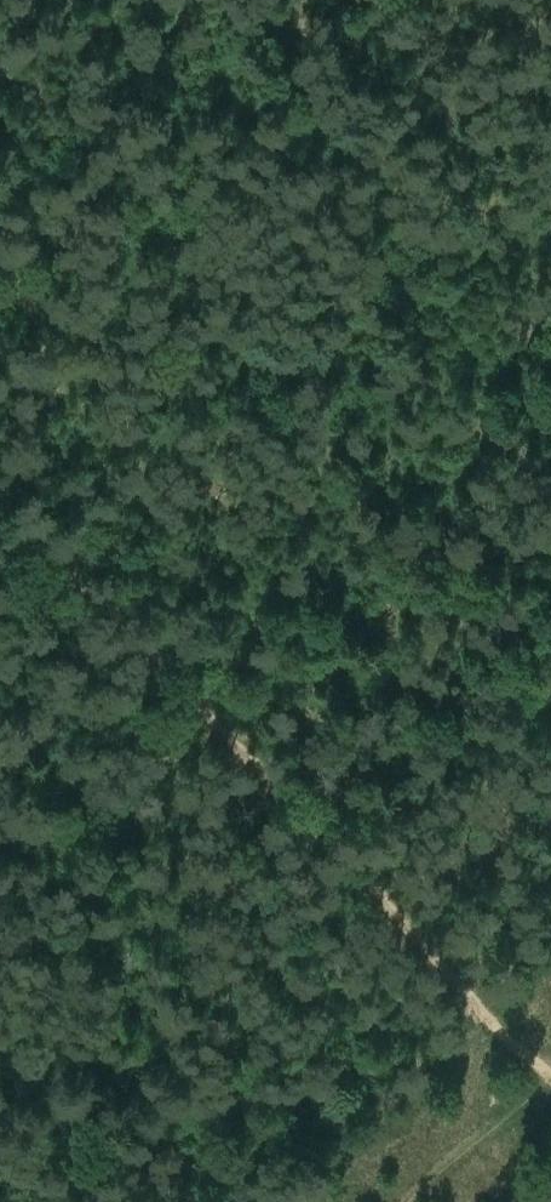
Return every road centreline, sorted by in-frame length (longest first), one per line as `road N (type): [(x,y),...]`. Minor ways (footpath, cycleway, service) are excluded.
road 1 (track): [(545,1078),(0,487)]
road 2 (track): [(392,1201),(545,1078)]

